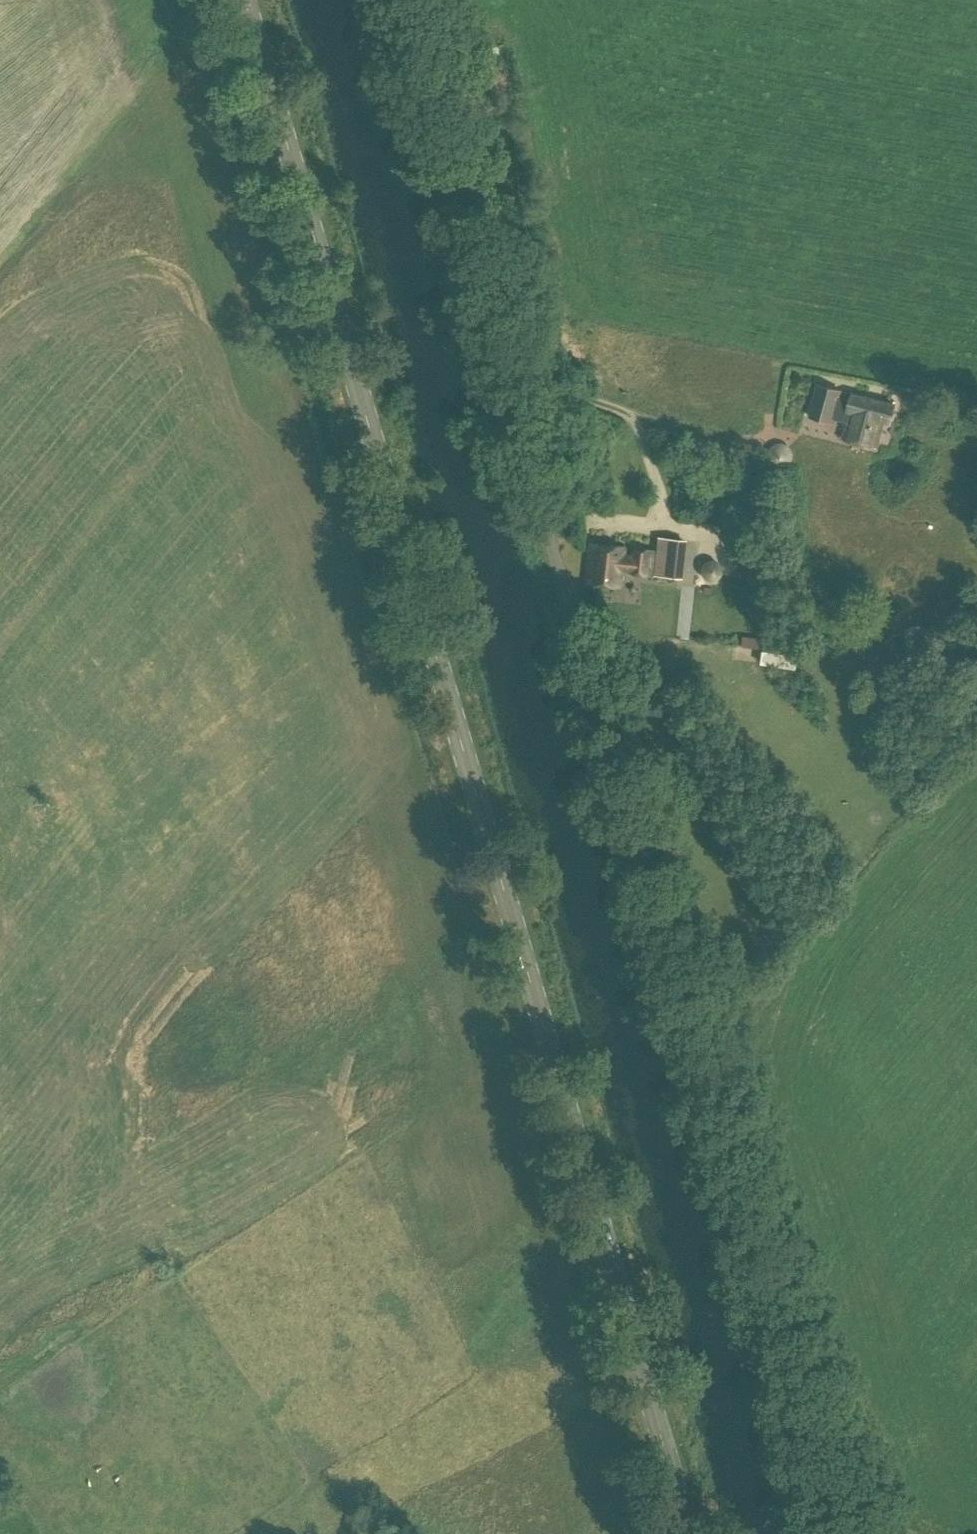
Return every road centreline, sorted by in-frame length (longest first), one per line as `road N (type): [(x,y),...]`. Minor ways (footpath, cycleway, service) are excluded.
road 1 (secondary): [(683,1533),(242,0)]
road 2 (unclassified): [(514,381),(403,0)]

